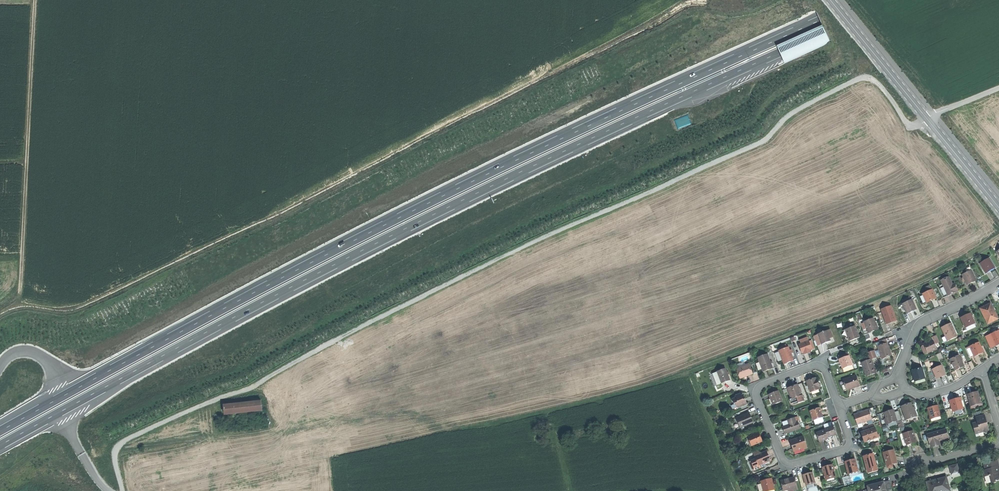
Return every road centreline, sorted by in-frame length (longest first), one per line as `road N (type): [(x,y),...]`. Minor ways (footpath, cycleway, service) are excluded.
road 1 (track): [(998,88),(912,126),(874,80),(854,81),(788,115),(765,141),(495,260),(251,389),(133,436),(114,454),(120,490)]
road 2 (motorway): [(0,446),(424,219),(895,0)]
road 3 (motorway): [(864,0),(408,214),(0,431)]
road 4 (track): [(35,0),(19,296),(0,311)]
road 5 (tertiary): [(831,0),(998,208)]
road 6 (residential): [(839,407),(818,365),(756,392),(788,463),(847,448),(850,438)]
road 7 (residential): [(899,375),(921,323),(998,283)]

